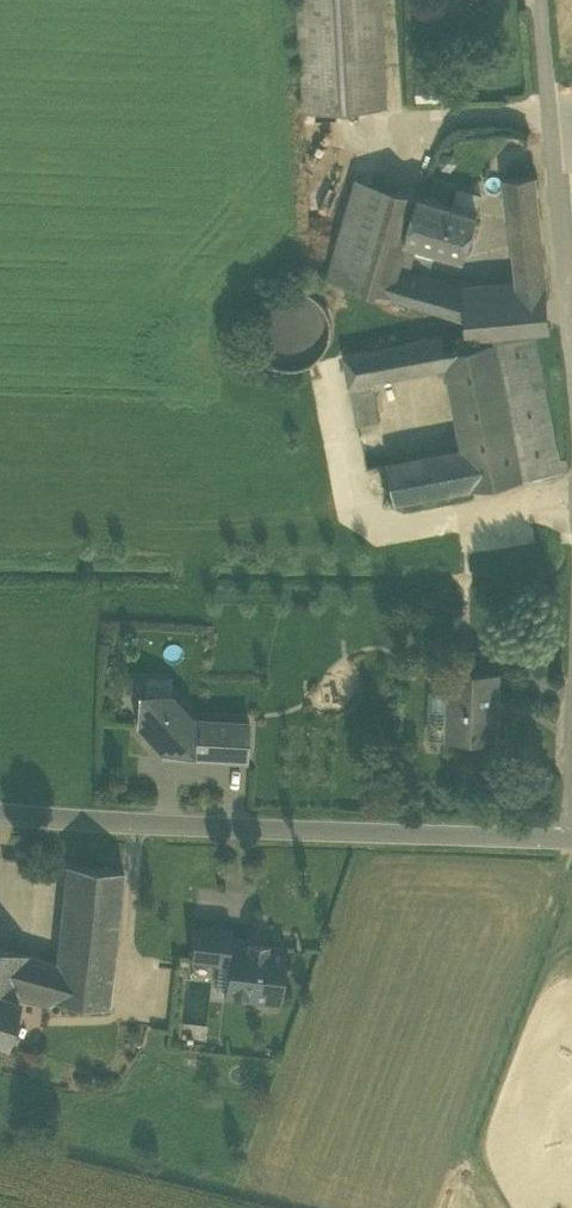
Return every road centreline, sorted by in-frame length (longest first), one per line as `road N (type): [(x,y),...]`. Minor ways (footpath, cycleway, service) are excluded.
road 1 (tertiary): [(571,840),(220,832),(0,811)]
road 2 (unclassified): [(545,0),(571,378)]

